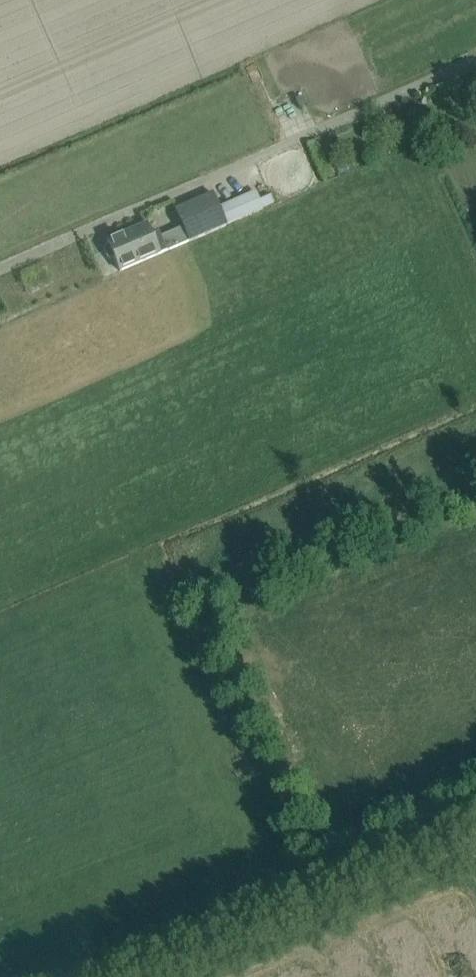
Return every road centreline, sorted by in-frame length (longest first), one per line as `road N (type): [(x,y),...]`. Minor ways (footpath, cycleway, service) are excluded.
road 1 (unclassified): [(475,62),(0,267)]
road 2 (track): [(475,835),(140,976)]

